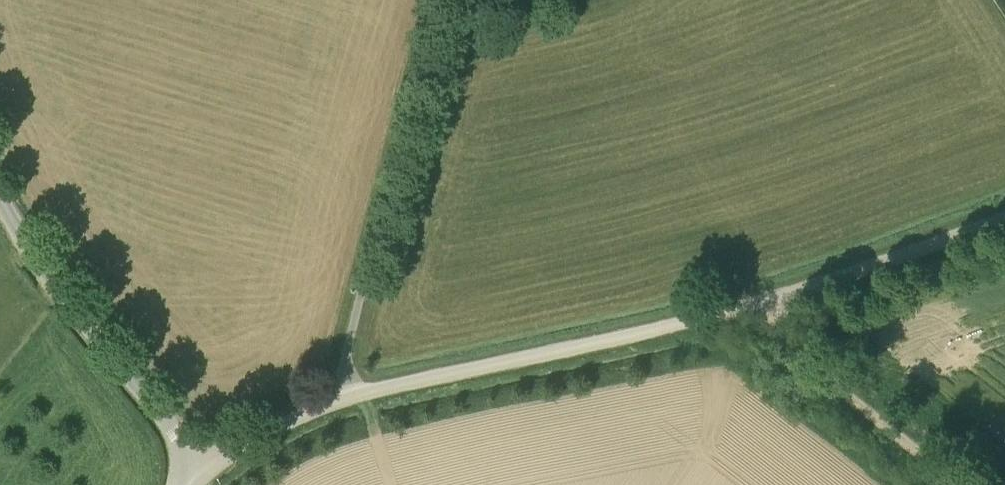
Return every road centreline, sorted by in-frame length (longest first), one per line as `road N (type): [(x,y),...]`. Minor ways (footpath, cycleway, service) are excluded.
road 1 (unclassified): [(207,469),(347,396),(752,304),(1004,216)]
road 2 (unclassified): [(207,469),(50,292),(0,211)]
road 3 (track): [(957,484),(752,304)]

